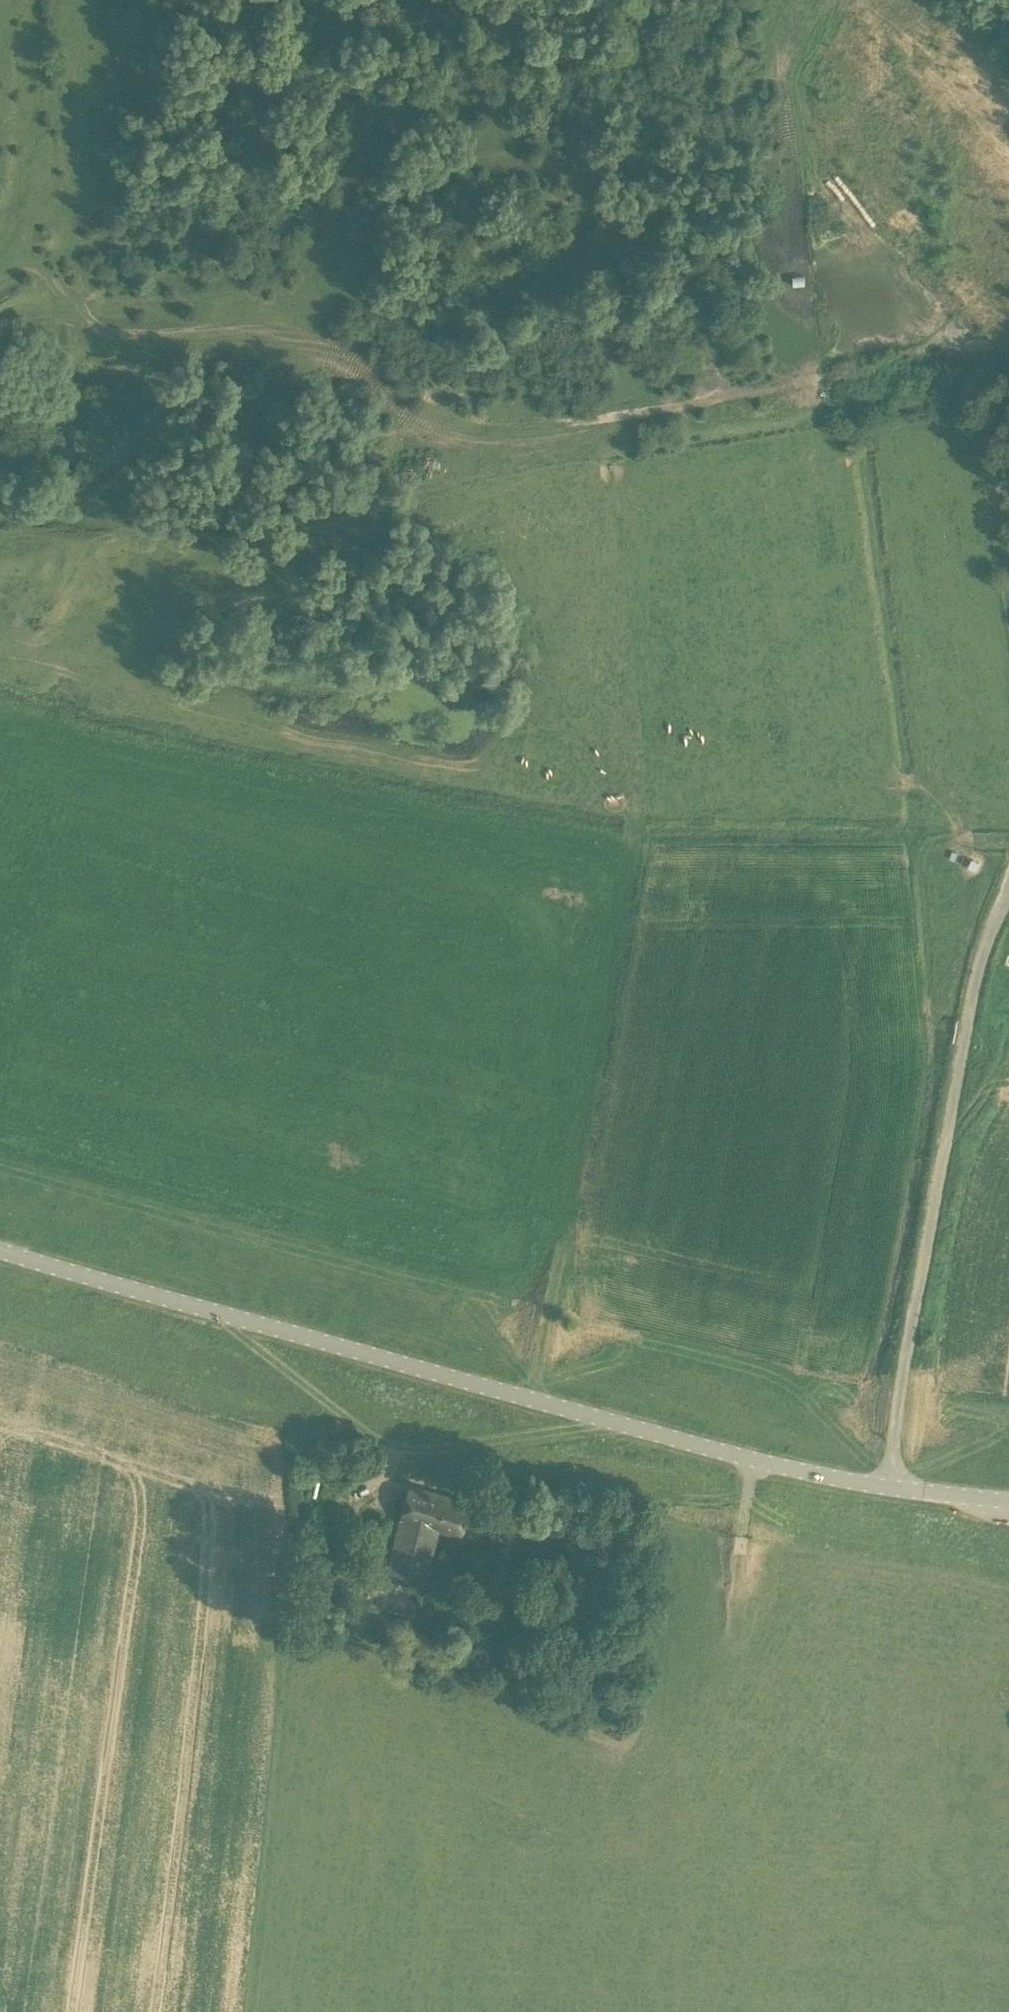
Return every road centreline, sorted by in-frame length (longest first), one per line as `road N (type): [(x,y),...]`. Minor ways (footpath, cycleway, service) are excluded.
road 1 (unclassified): [(888,1488),(623,1426),(0,1250)]
road 2 (unclassified): [(888,1488),(930,1154),(979,922),(1008,866)]
road 3 (unclassified): [(1008,1502),(888,1488)]

